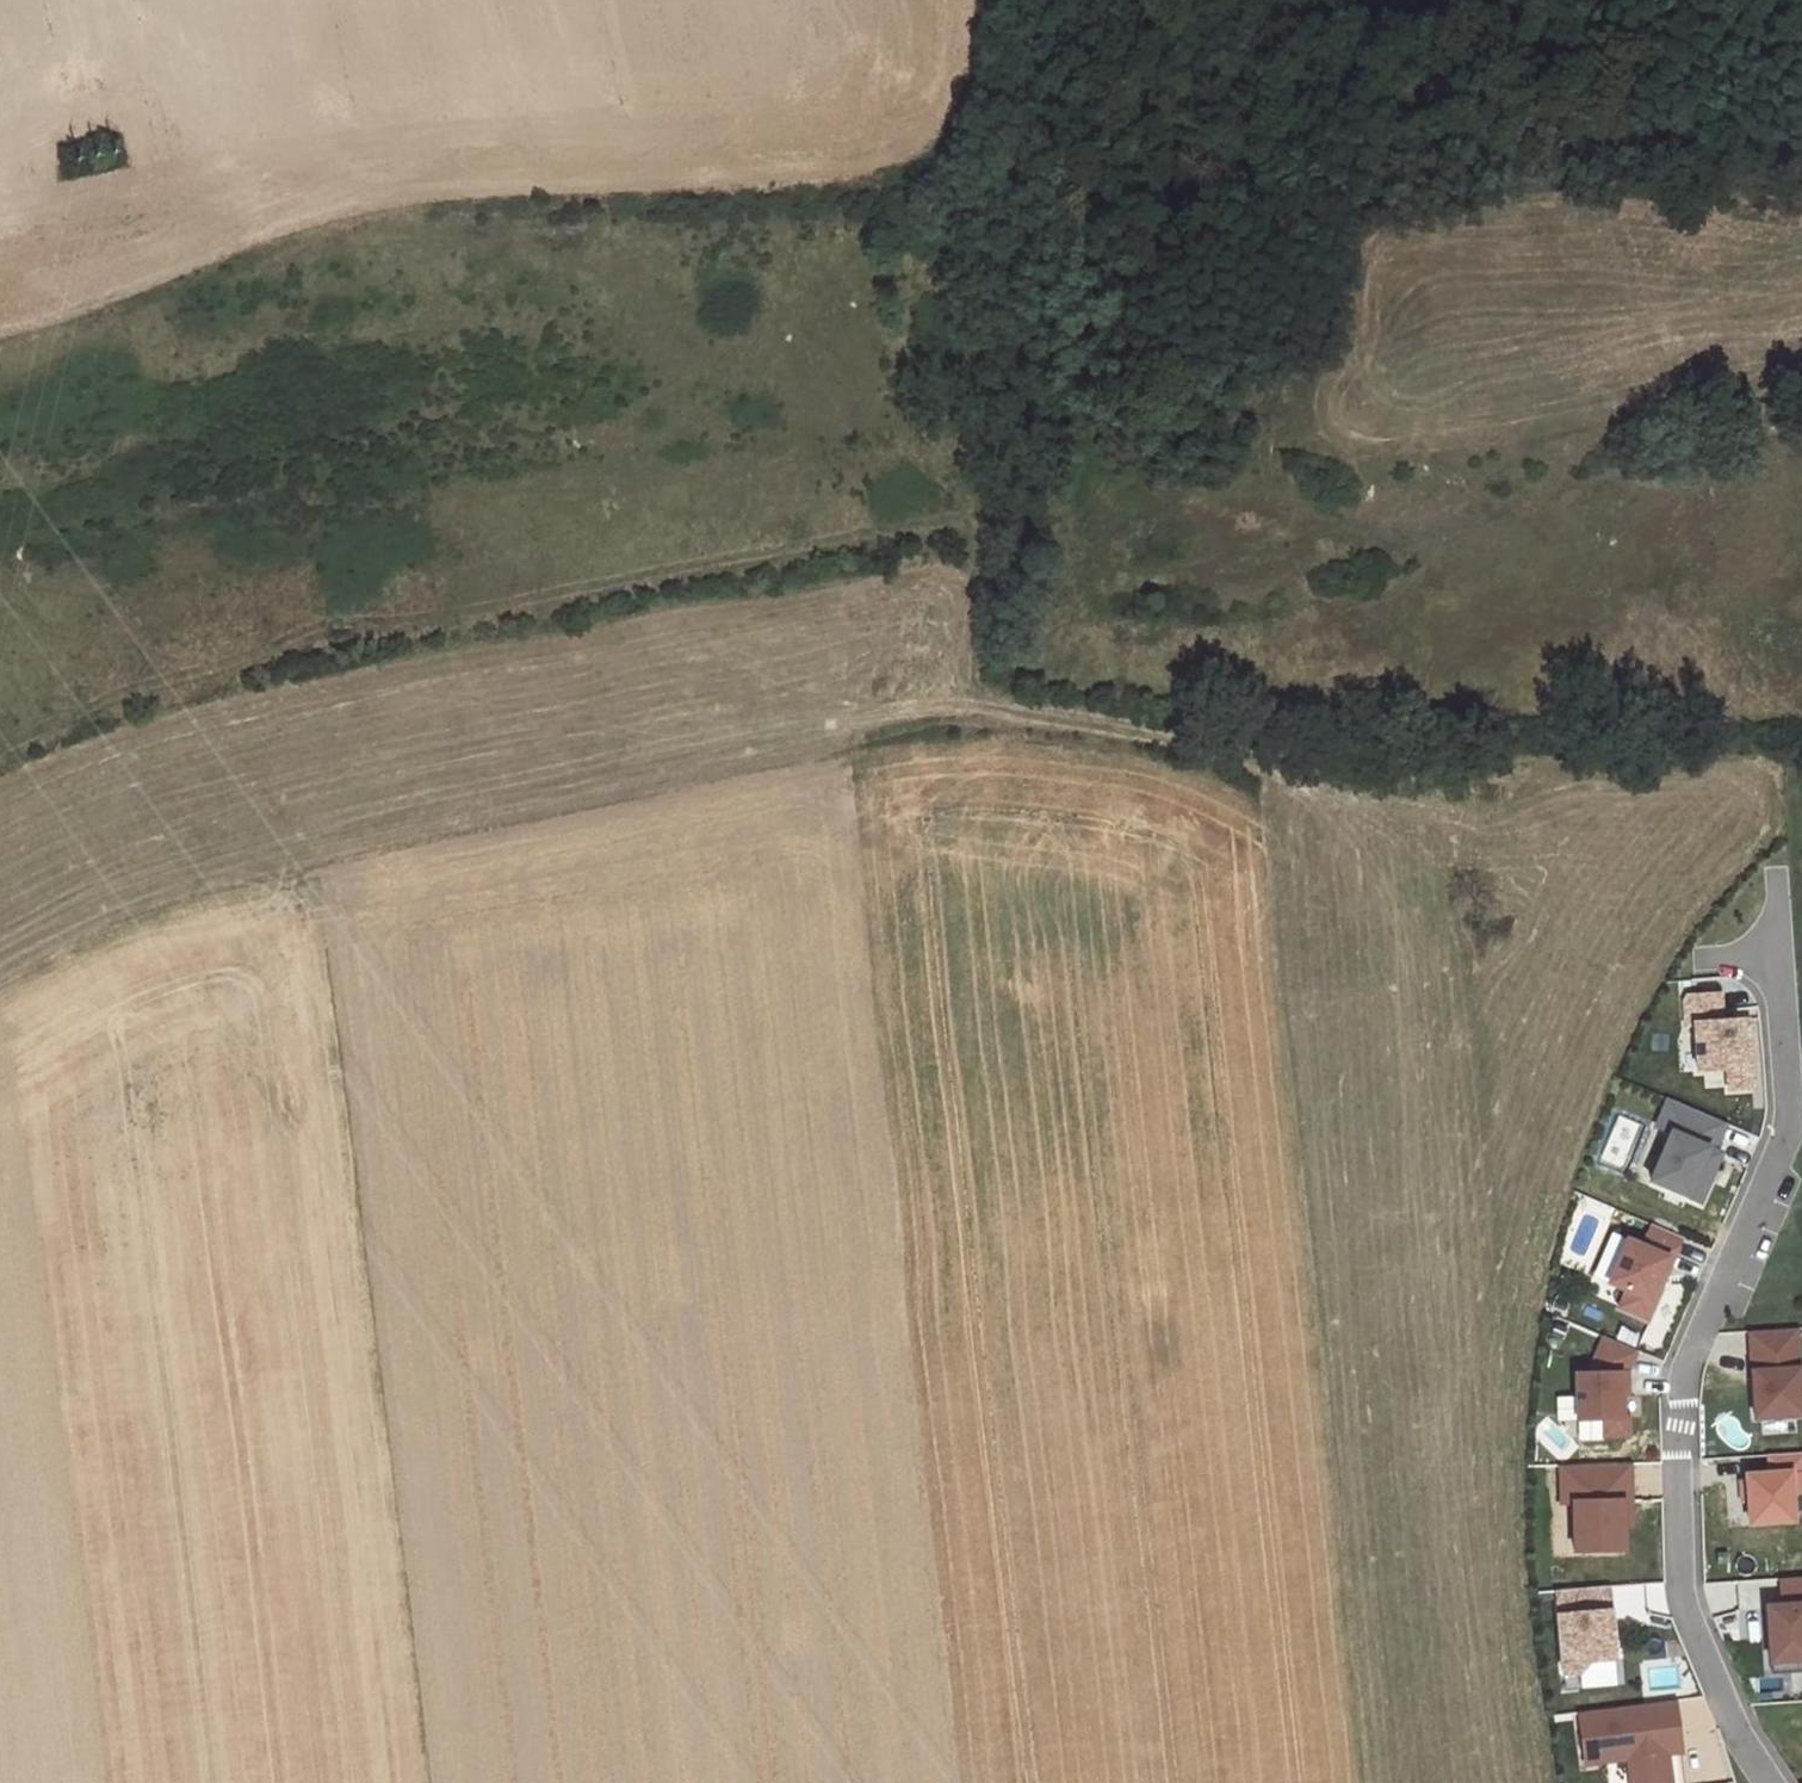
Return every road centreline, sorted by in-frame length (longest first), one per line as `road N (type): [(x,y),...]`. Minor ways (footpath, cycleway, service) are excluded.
road 1 (residential): [(1769,1782),(1701,1642),(1676,1510),(1682,1368),(1777,1143),(1772,946)]

